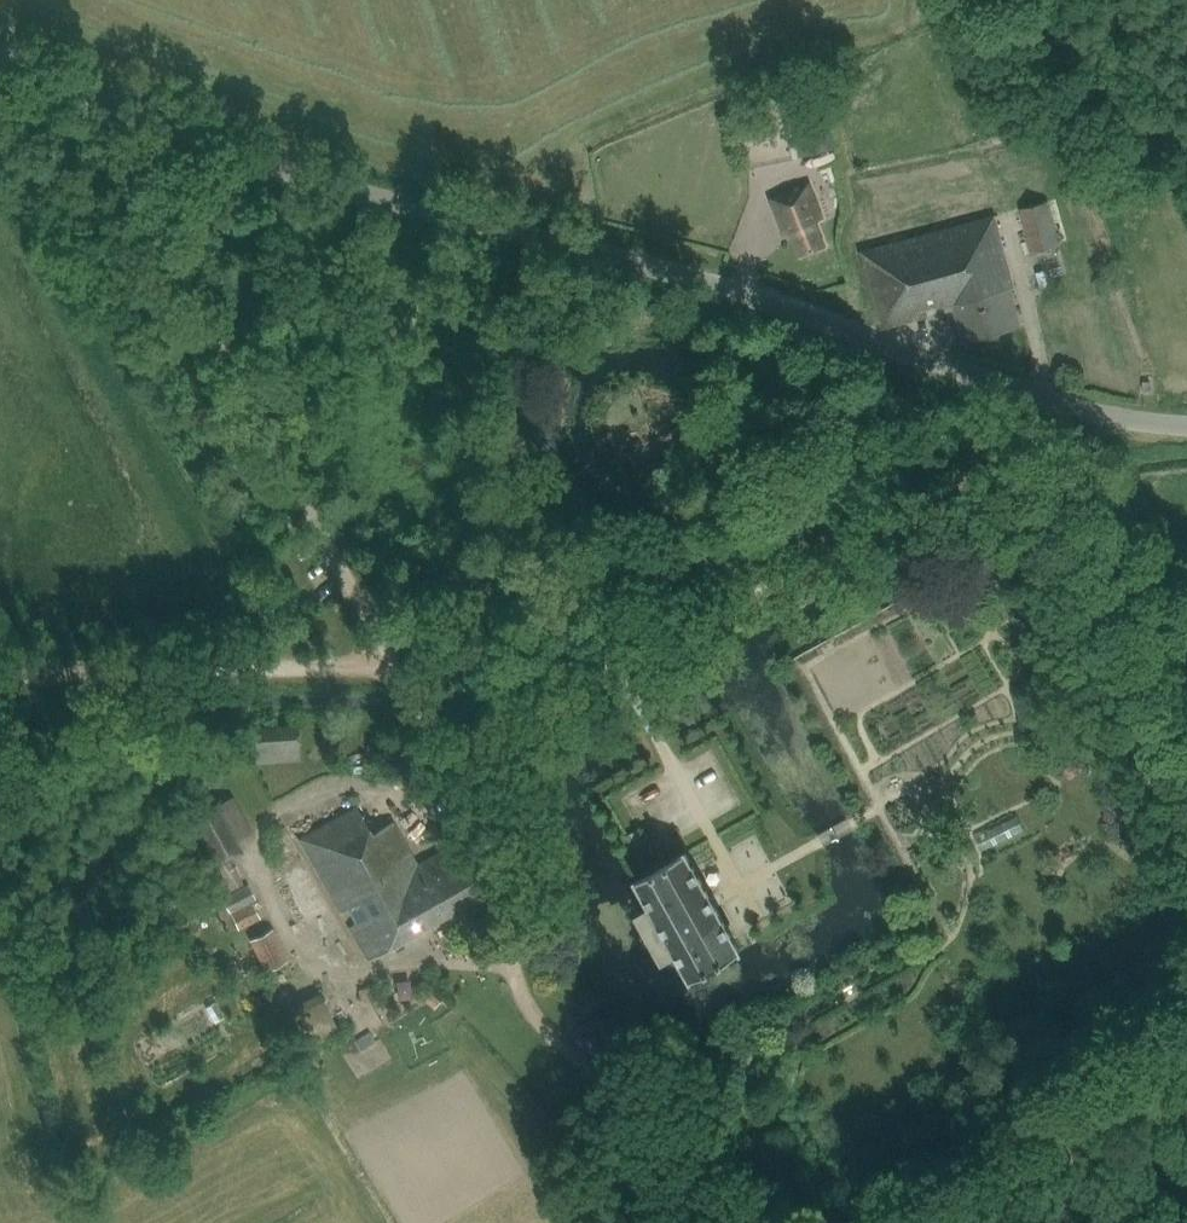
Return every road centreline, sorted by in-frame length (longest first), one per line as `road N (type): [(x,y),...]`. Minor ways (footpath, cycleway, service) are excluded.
road 1 (unclassified): [(0,54),(307,178),(673,273),(1082,411),(1186,428)]
road 2 (unclassified): [(443,757),(119,184),(98,134),(99,106)]
road 3 (track): [(854,539),(1003,464),(1186,787)]
road 4 (track): [(1186,1076),(936,1222)]
road 5 (track): [(854,539),(620,664)]

